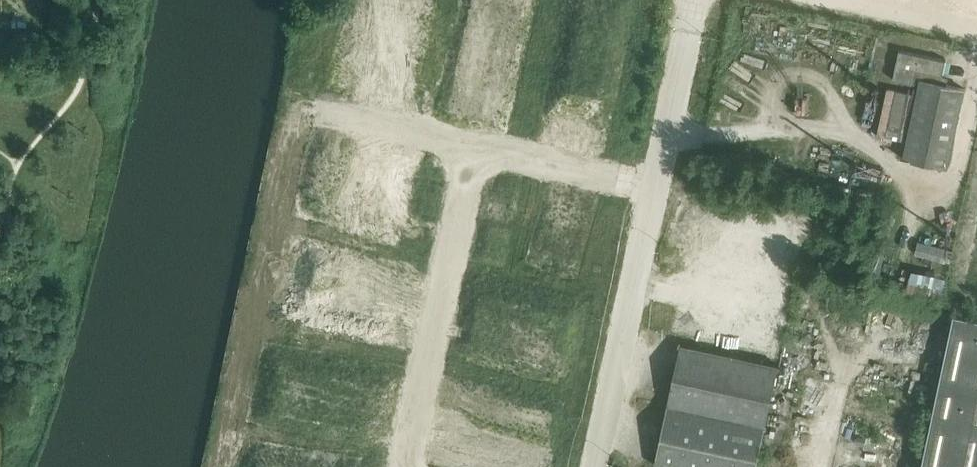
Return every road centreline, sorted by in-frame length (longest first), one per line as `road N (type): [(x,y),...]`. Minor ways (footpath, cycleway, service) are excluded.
road 1 (residential): [(406,466),(476,145)]
road 2 (unclassified): [(593,466),(655,182)]
road 3 (unclassified): [(655,182),(695,0)]
road 4 (residential): [(476,145),(655,182)]
road 5 (residential): [(315,113),(476,145)]

